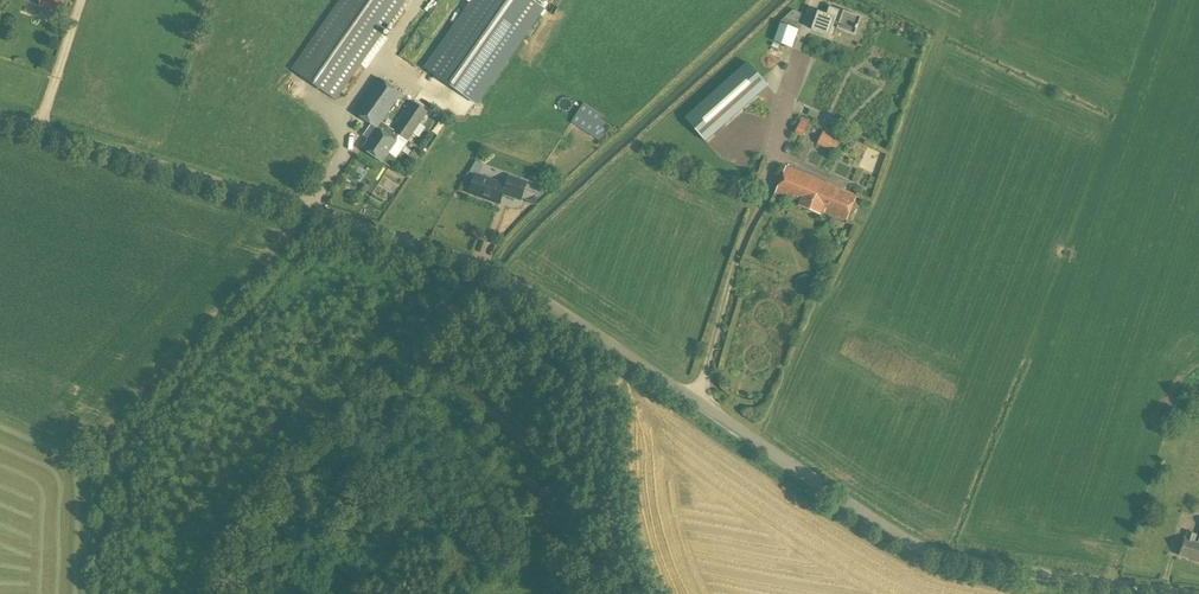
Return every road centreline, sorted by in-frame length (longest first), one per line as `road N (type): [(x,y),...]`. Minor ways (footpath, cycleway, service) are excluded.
road 1 (unclassified): [(1172,593),(989,568),(912,545),(500,277),(0,117)]
road 2 (track): [(929,0),(1119,89)]
road 3 (track): [(340,118),(420,0)]

